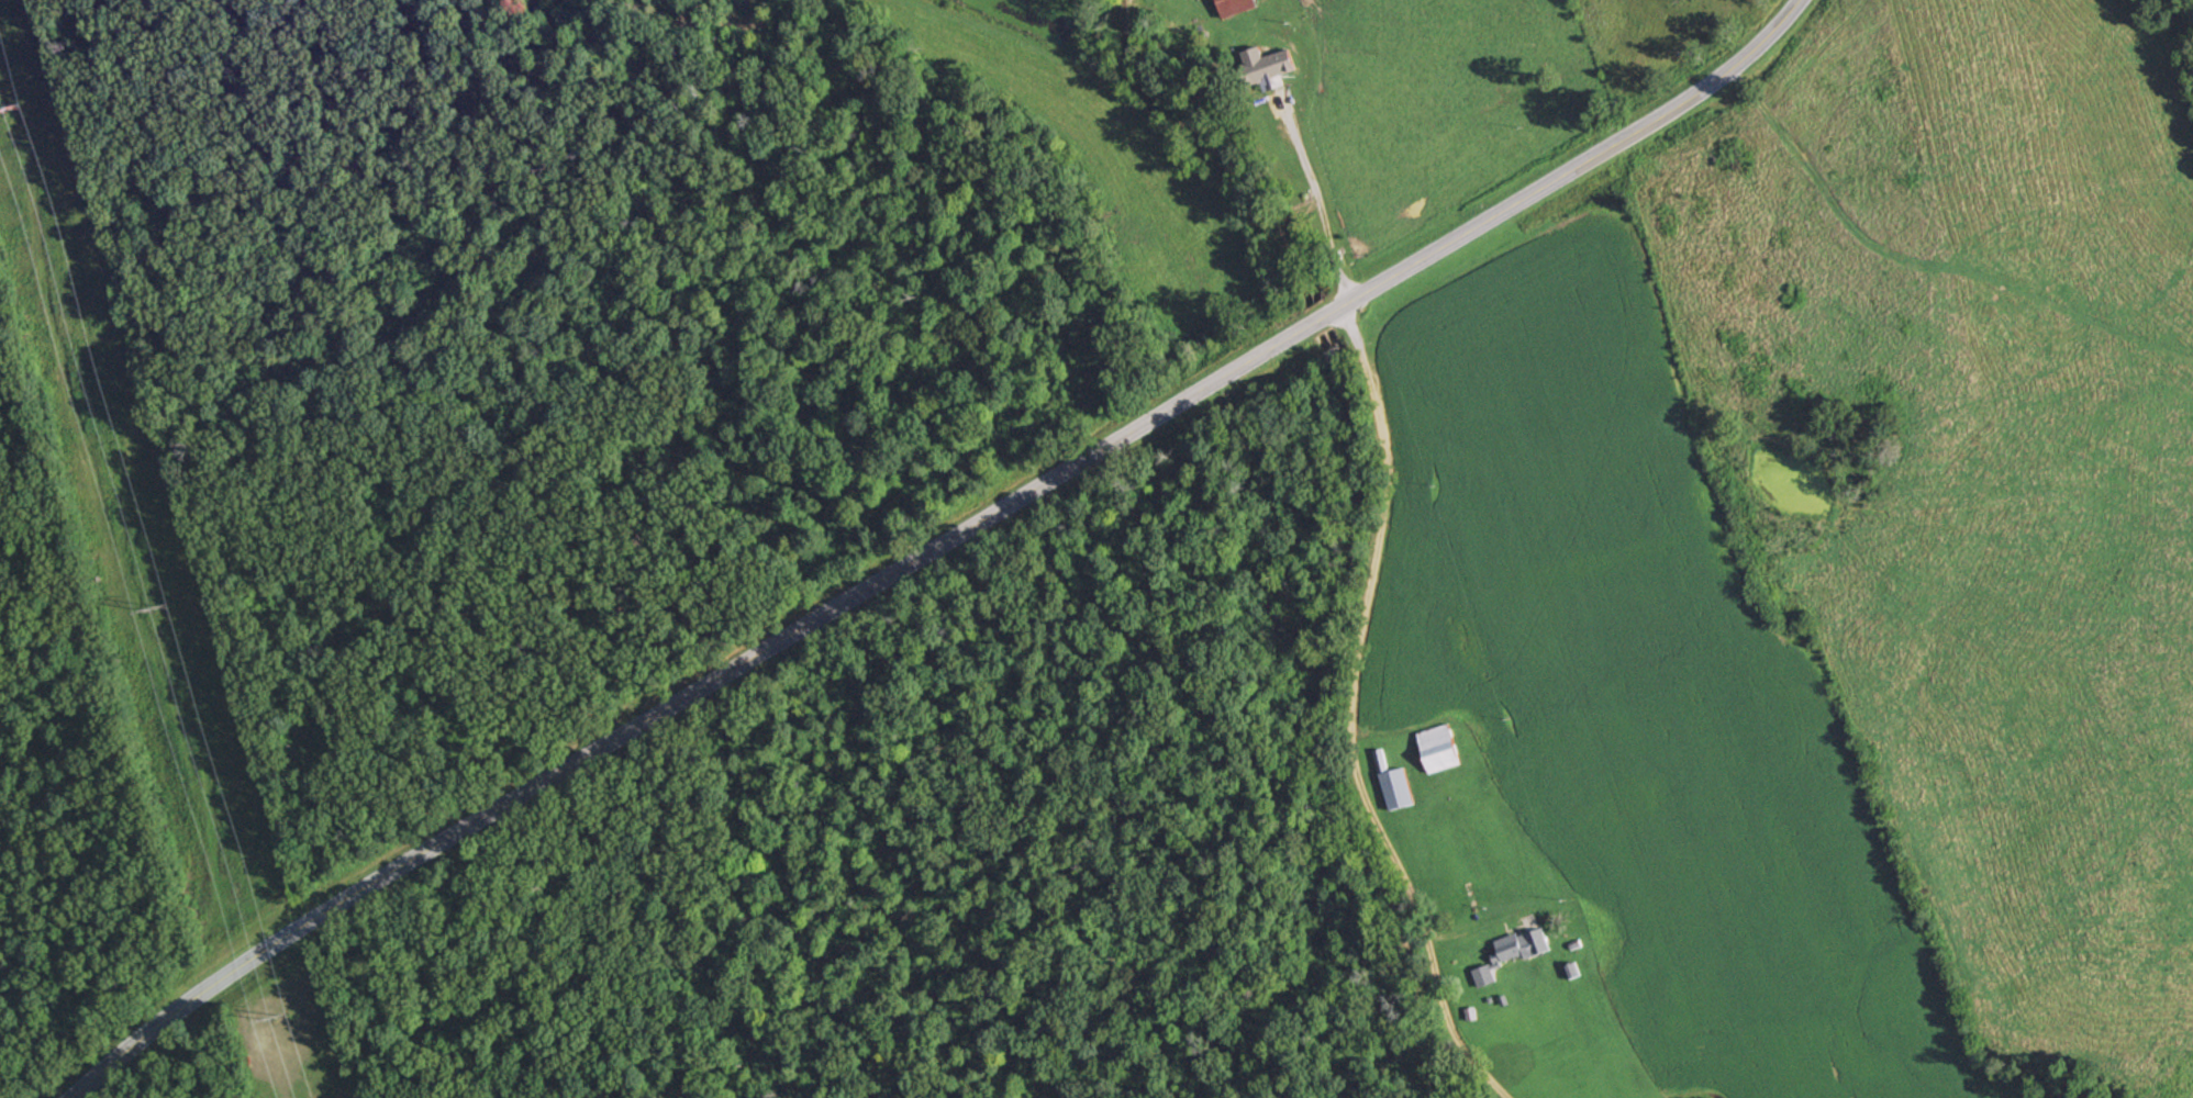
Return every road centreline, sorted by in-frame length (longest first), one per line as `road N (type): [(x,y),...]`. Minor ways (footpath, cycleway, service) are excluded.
road 1 (primary): [(65,1097),(201,987),(878,578),(1633,138),(1757,54),(1801,0)]
road 2 (residential): [(1512,1097),(1468,1039),(1366,805),(1350,705),(1359,298)]

